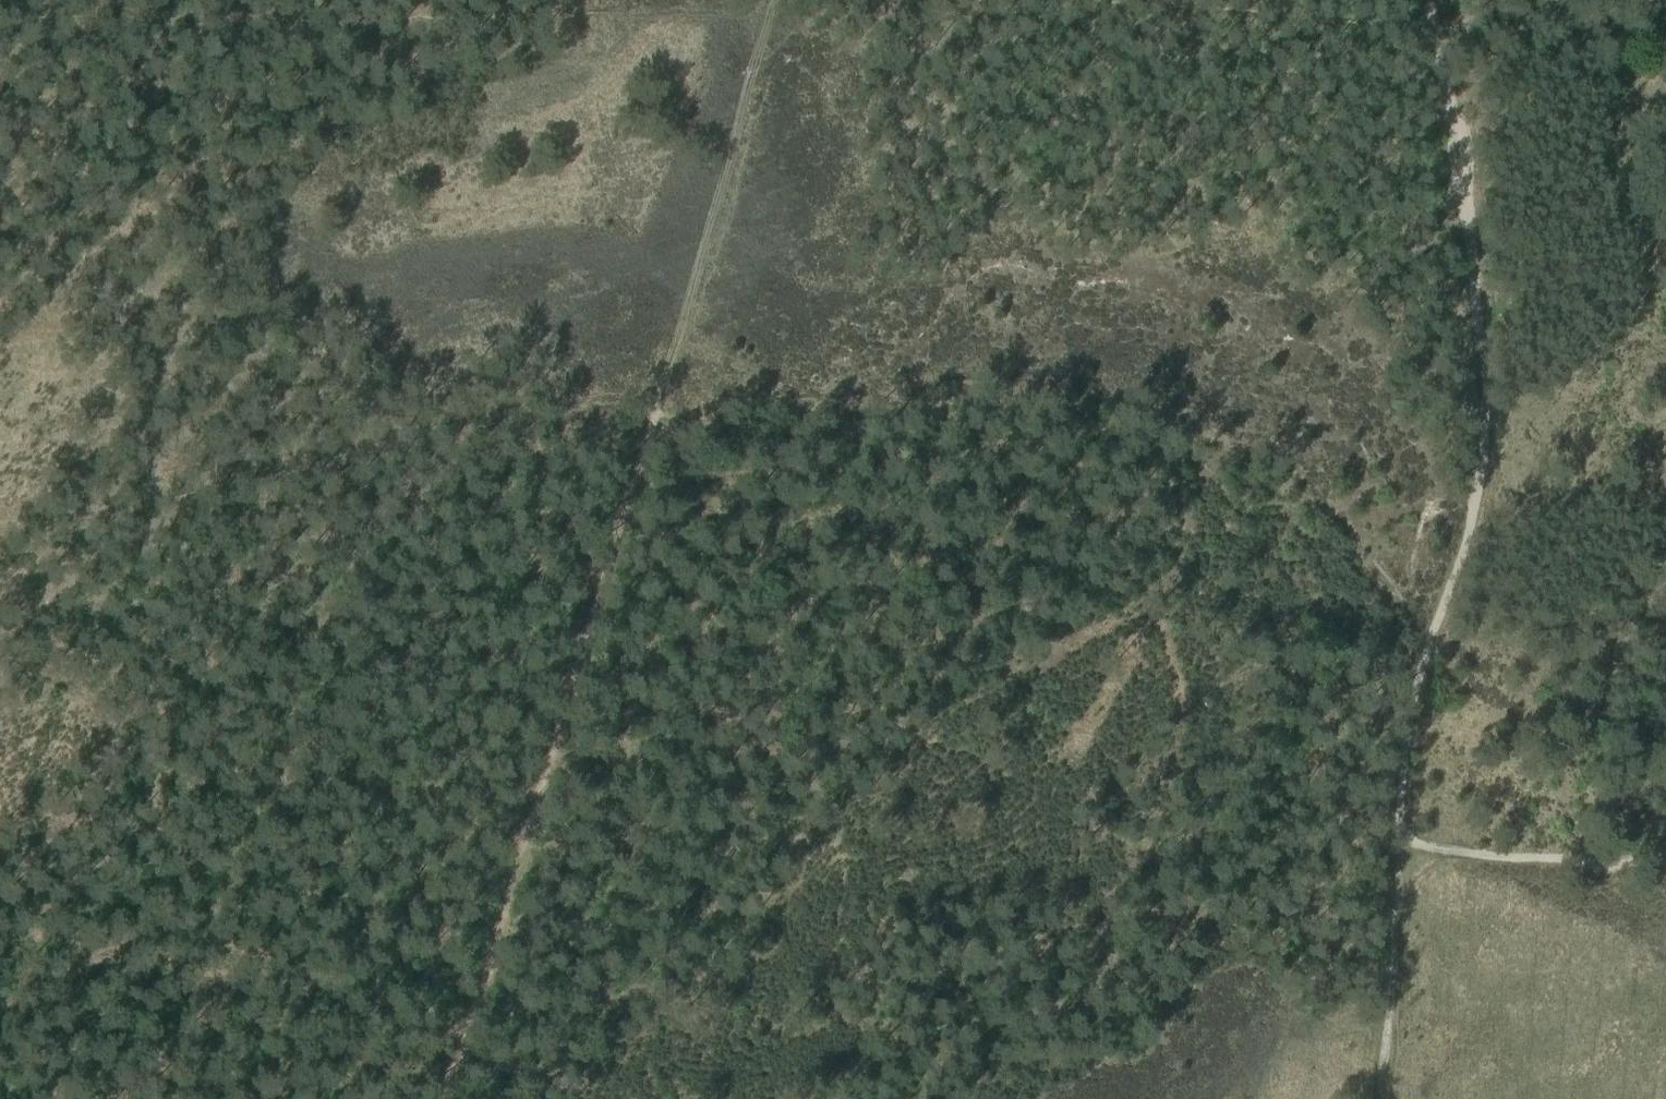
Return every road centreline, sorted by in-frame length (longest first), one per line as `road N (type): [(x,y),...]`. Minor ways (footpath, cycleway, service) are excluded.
road 1 (track): [(1428,0),(1474,285),(1483,448),(1463,544),(1410,696),(1396,764),(1396,833)]
road 2 (track): [(1396,833),(1488,861),(1665,873)]
road 3 (track): [(1374,1098),(1396,833)]

